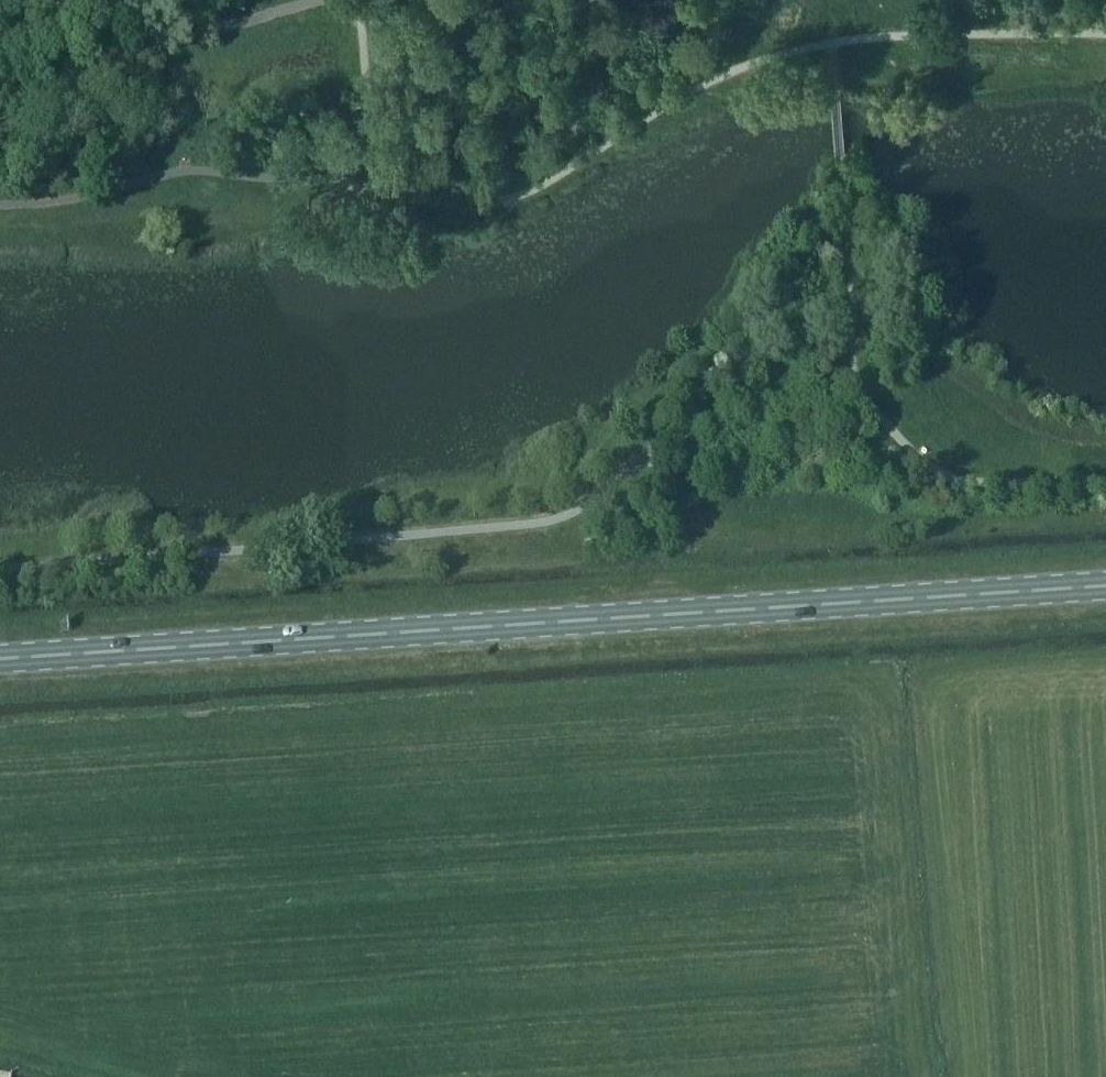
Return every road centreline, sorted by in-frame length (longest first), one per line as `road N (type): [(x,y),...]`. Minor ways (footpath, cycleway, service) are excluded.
road 1 (primary): [(0,658),(1105,585)]

